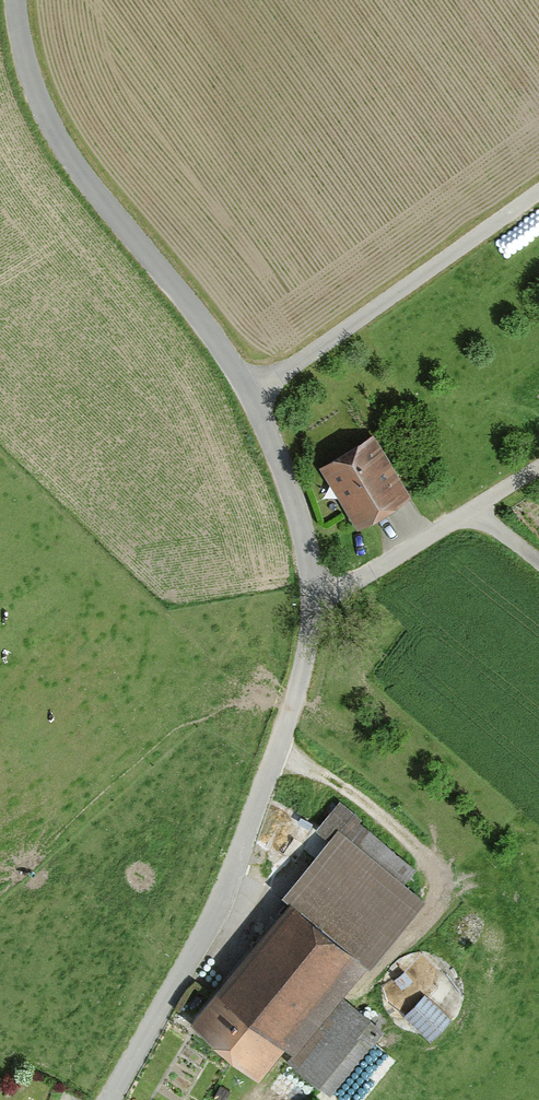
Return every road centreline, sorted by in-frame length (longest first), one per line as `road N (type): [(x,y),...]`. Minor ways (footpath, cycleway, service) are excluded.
road 1 (unclassified): [(110,1099),(229,878),(277,750),(309,638),(308,568),(279,461),(228,359),(51,126),(32,83),(16,0)]
road 2 (track): [(538,192),(250,396)]
road 3 (track): [(309,607),(390,564),(538,463)]

